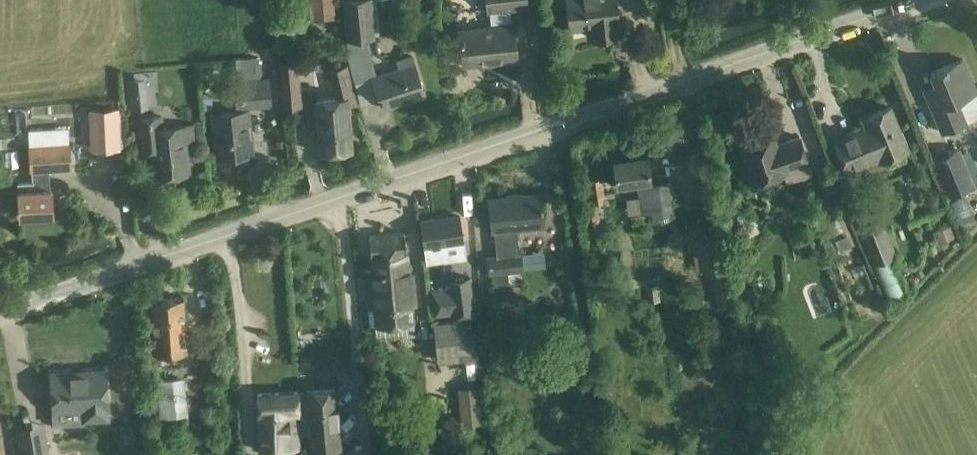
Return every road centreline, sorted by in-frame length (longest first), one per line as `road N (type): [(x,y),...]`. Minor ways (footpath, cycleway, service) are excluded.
road 1 (tertiary): [(0,311),(577,113)]
road 2 (tertiary): [(577,113),(918,0)]
road 3 (unclassified): [(612,454),(603,429),(577,113)]

